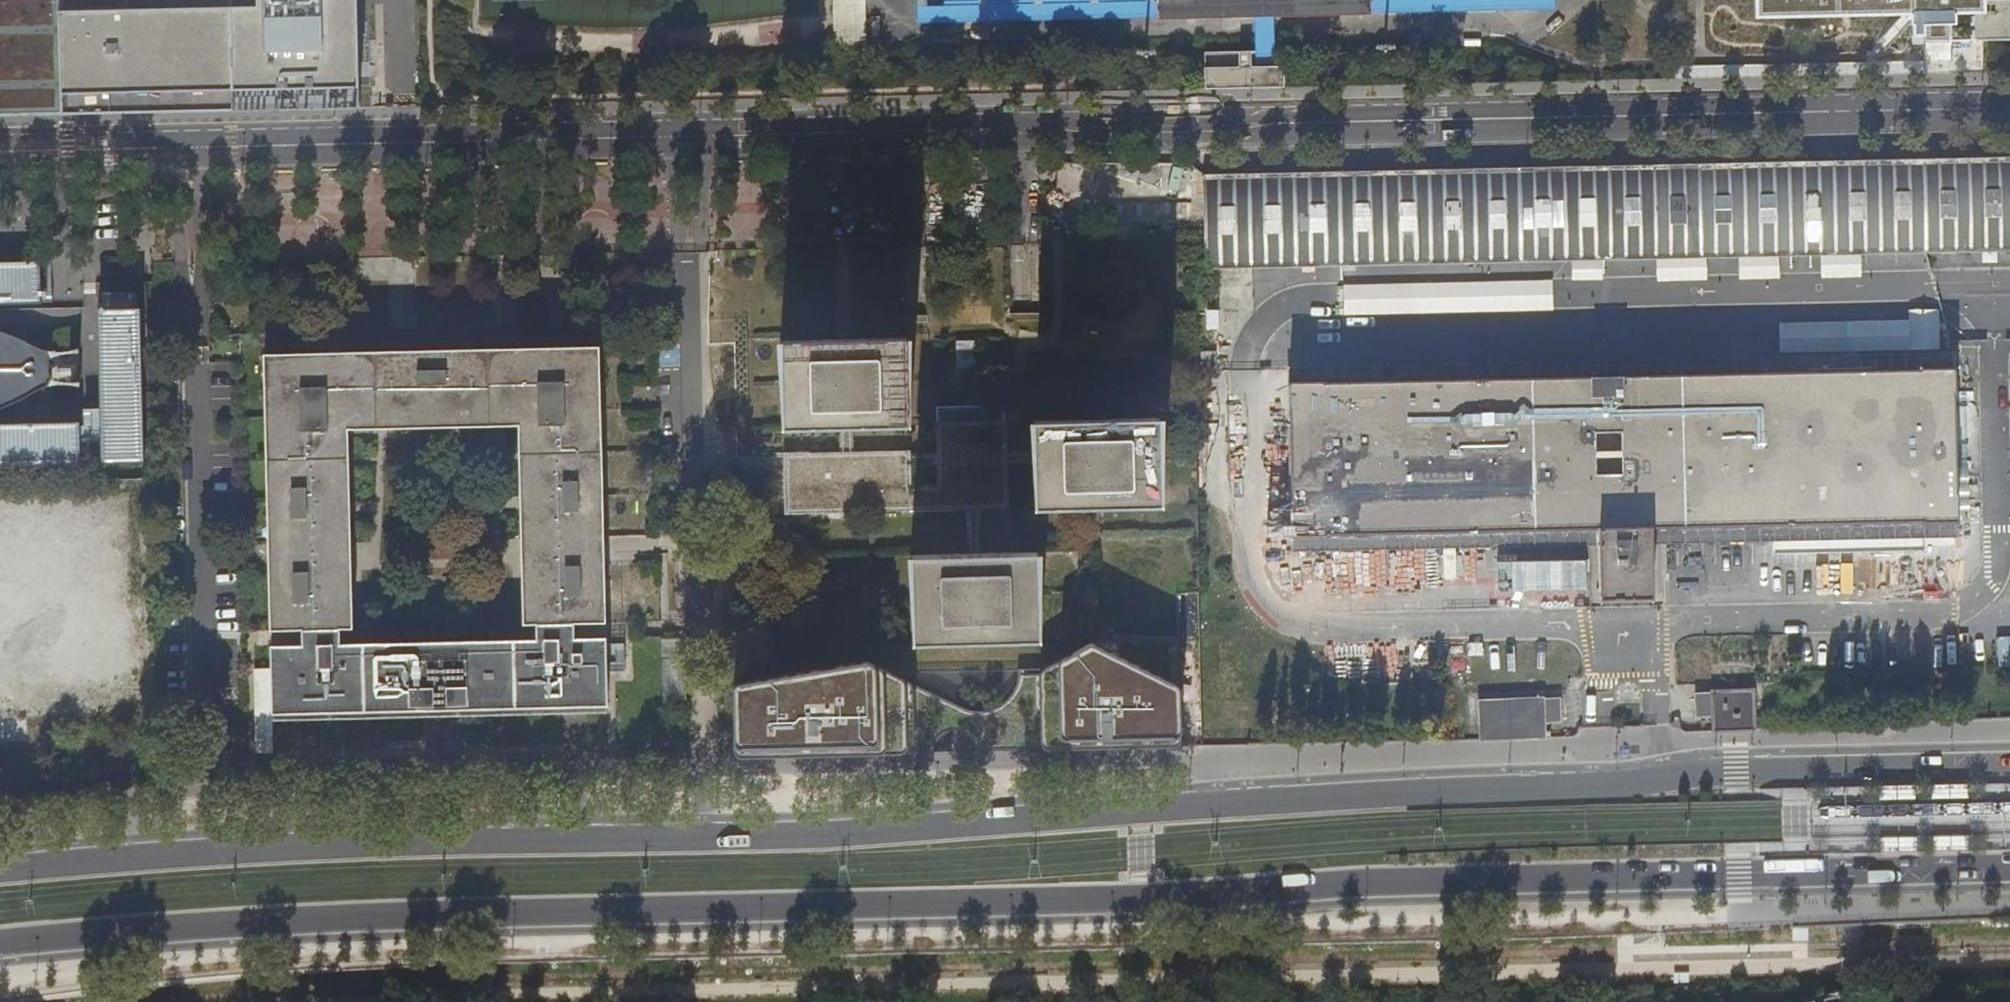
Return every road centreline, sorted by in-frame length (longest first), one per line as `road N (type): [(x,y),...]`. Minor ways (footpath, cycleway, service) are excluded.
road 1 (primary): [(2009,761),(1737,769),(1620,787),(1233,804),(838,833),(308,847),(0,871)]
road 2 (primary): [(0,942),(382,915),(2009,865)]
road 3 (residential): [(2009,103),(0,151)]

